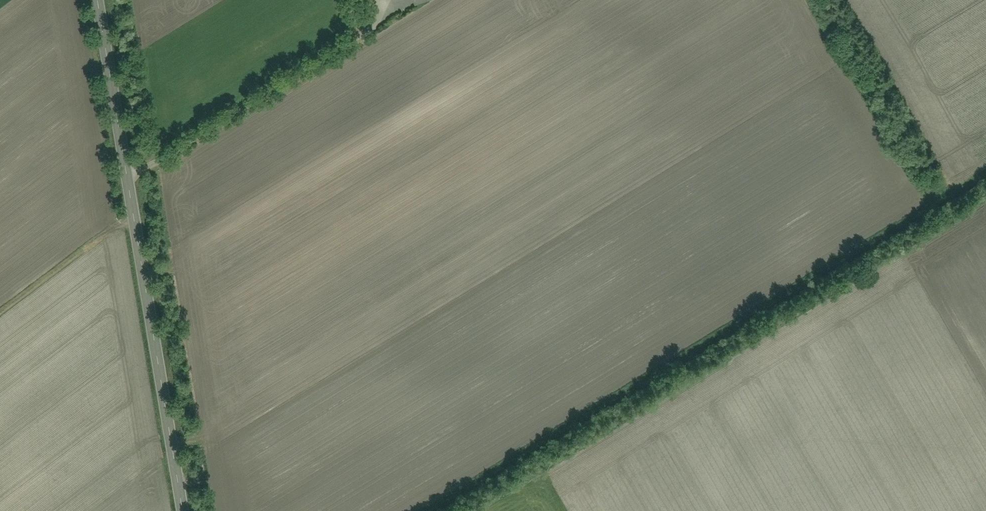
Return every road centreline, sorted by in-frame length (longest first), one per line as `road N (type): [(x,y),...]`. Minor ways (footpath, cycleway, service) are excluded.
road 1 (tertiary): [(98,0),(182,510)]

